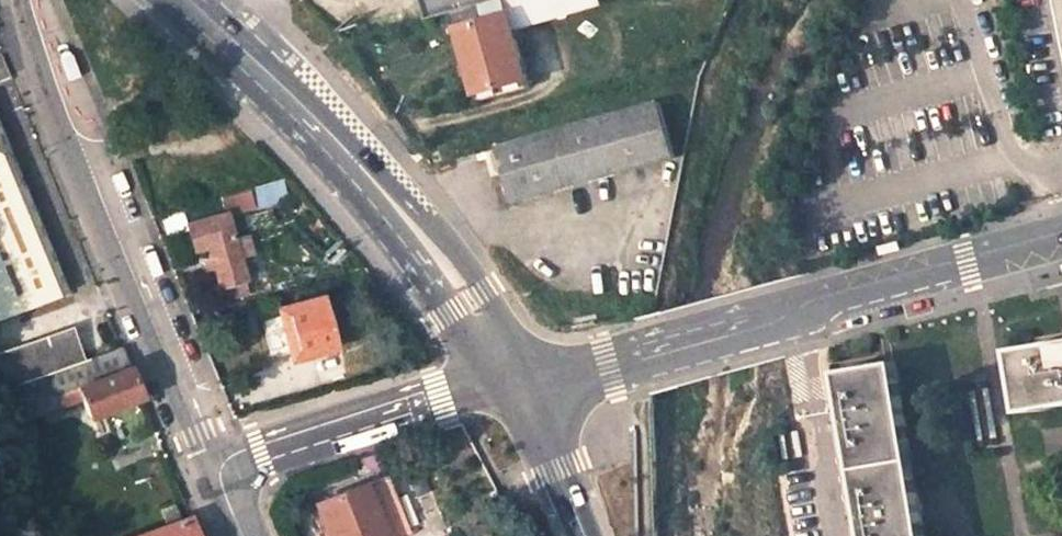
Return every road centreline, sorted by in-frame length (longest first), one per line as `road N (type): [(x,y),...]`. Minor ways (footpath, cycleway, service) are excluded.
road 1 (tertiary): [(1061,242),(800,318),(520,385)]
road 2 (unclassified): [(12,0),(214,470)]
road 3 (primary): [(520,385),(435,264),(334,144),(186,0)]
road 4 (unclassified): [(520,385),(440,393),(214,470)]
road 5 (primary): [(584,535),(520,385)]

